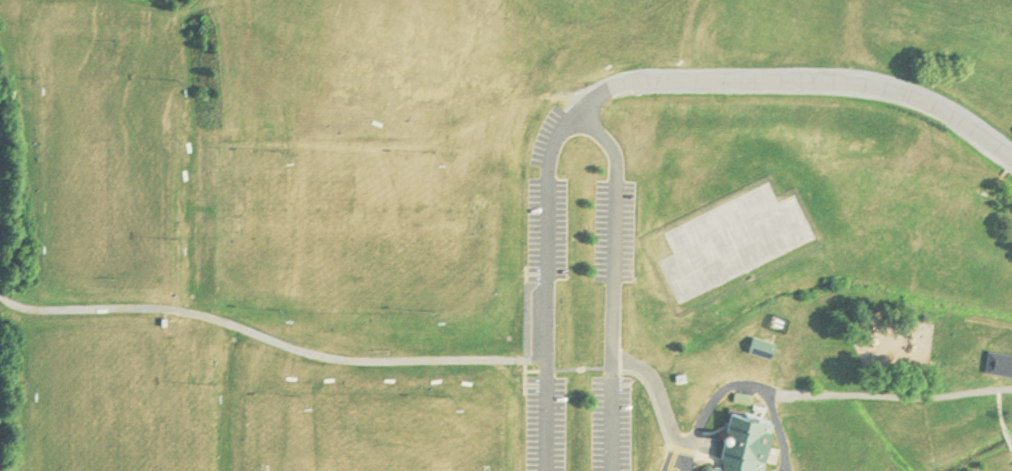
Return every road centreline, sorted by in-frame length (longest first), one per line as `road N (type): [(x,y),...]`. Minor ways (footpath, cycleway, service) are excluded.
road 1 (residential): [(579,117),(597,97),(628,83),(850,84),(937,111),(1011,162)]

